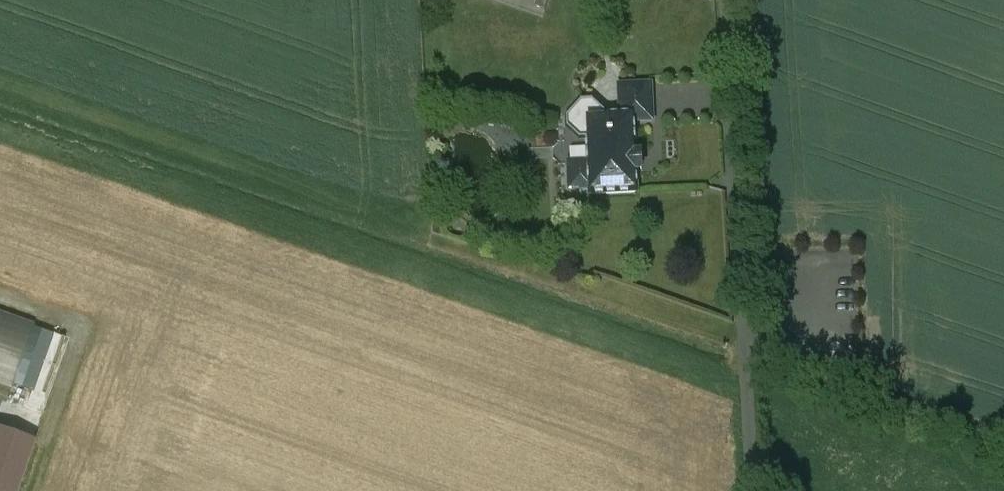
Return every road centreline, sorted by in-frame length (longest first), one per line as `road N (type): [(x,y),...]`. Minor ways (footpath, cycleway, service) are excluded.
road 1 (unclassified): [(724,0),(753,490)]

